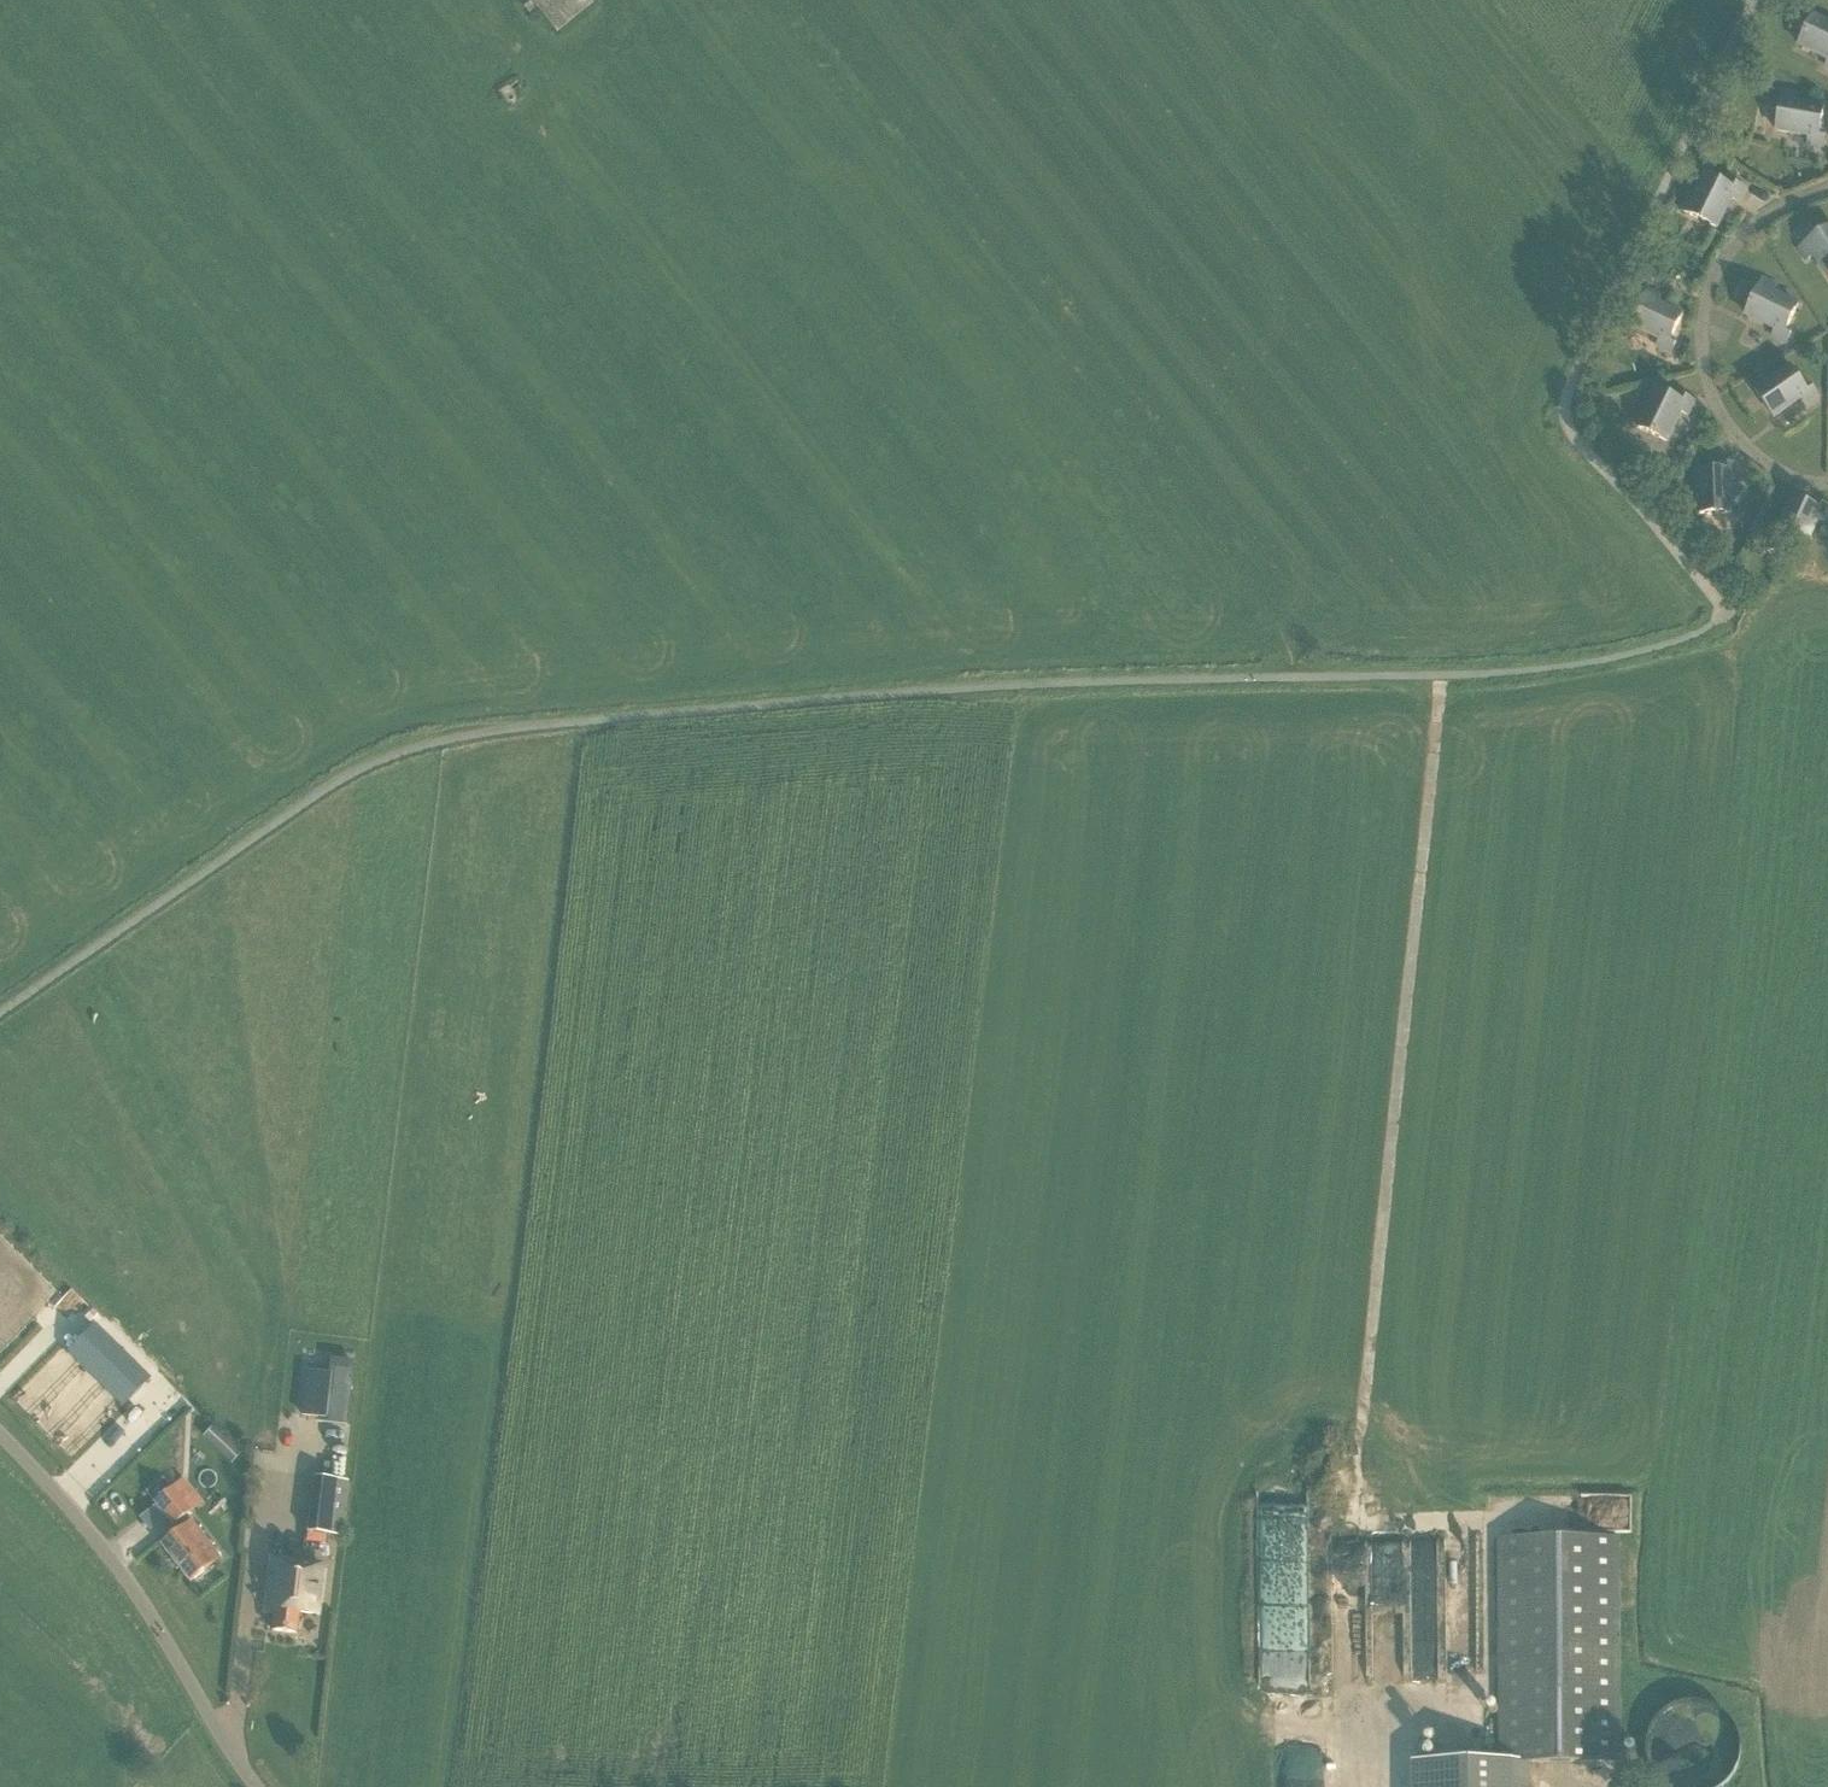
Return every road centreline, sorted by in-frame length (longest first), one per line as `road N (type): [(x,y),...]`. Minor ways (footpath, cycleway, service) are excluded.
road 1 (unclassified): [(257,1786),(128,1582),(0,1434)]

